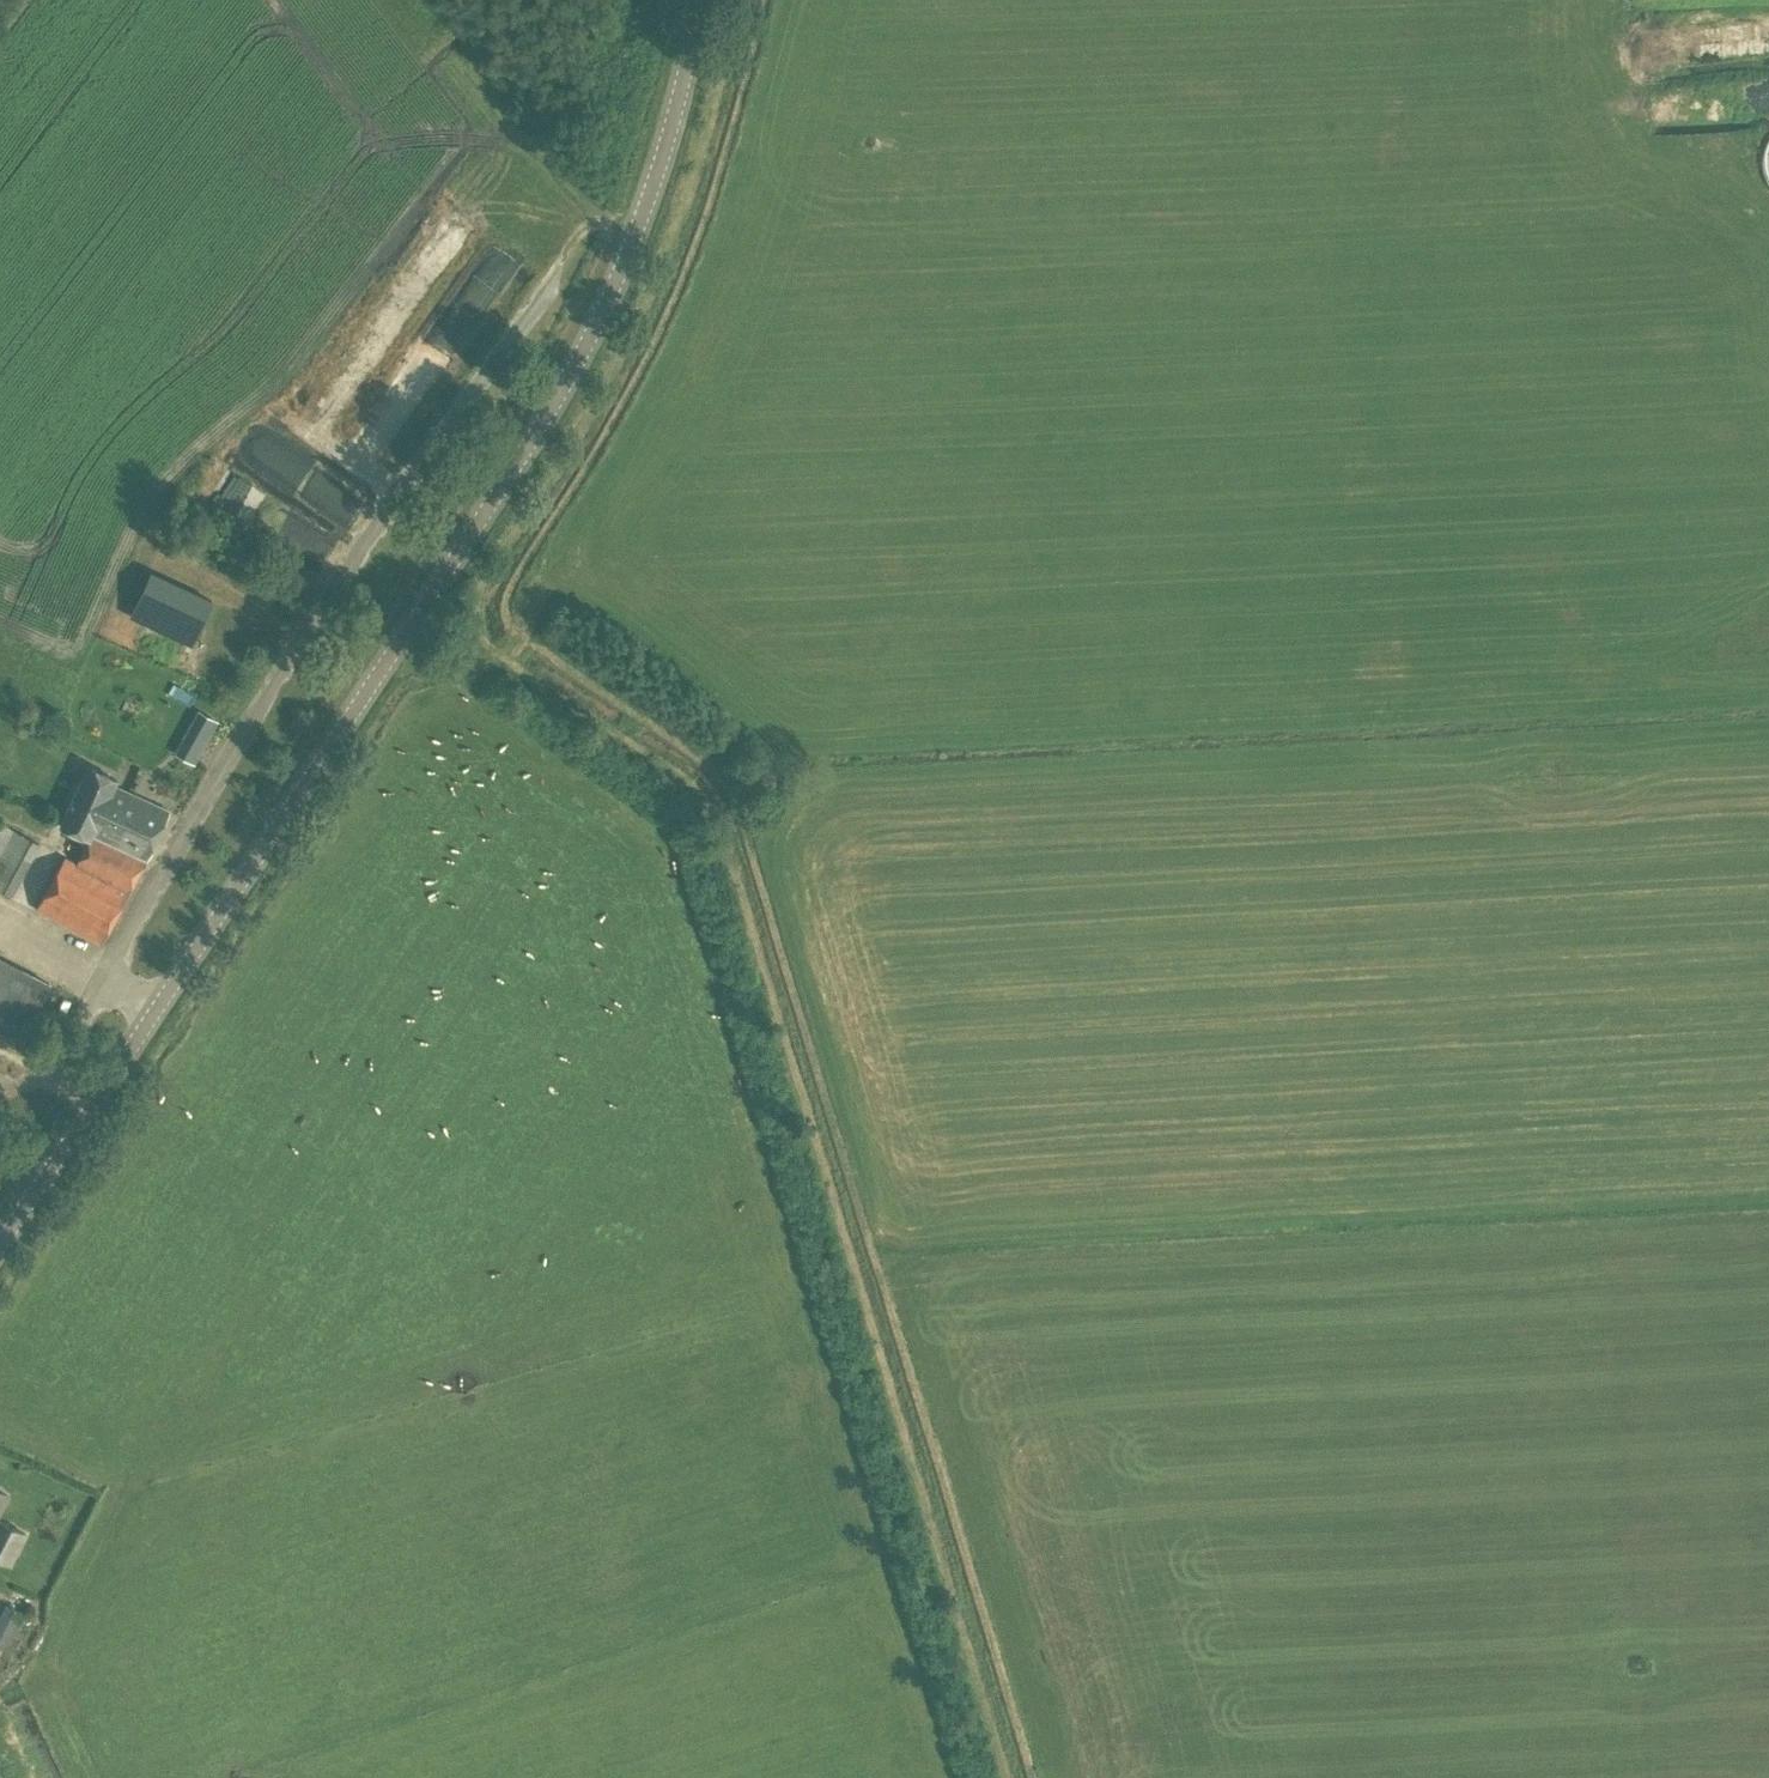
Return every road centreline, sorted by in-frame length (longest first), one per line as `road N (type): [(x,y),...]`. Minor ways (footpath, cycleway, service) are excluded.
road 1 (tertiary): [(0,1249),(489,513),(590,348),(654,199),(704,0)]

